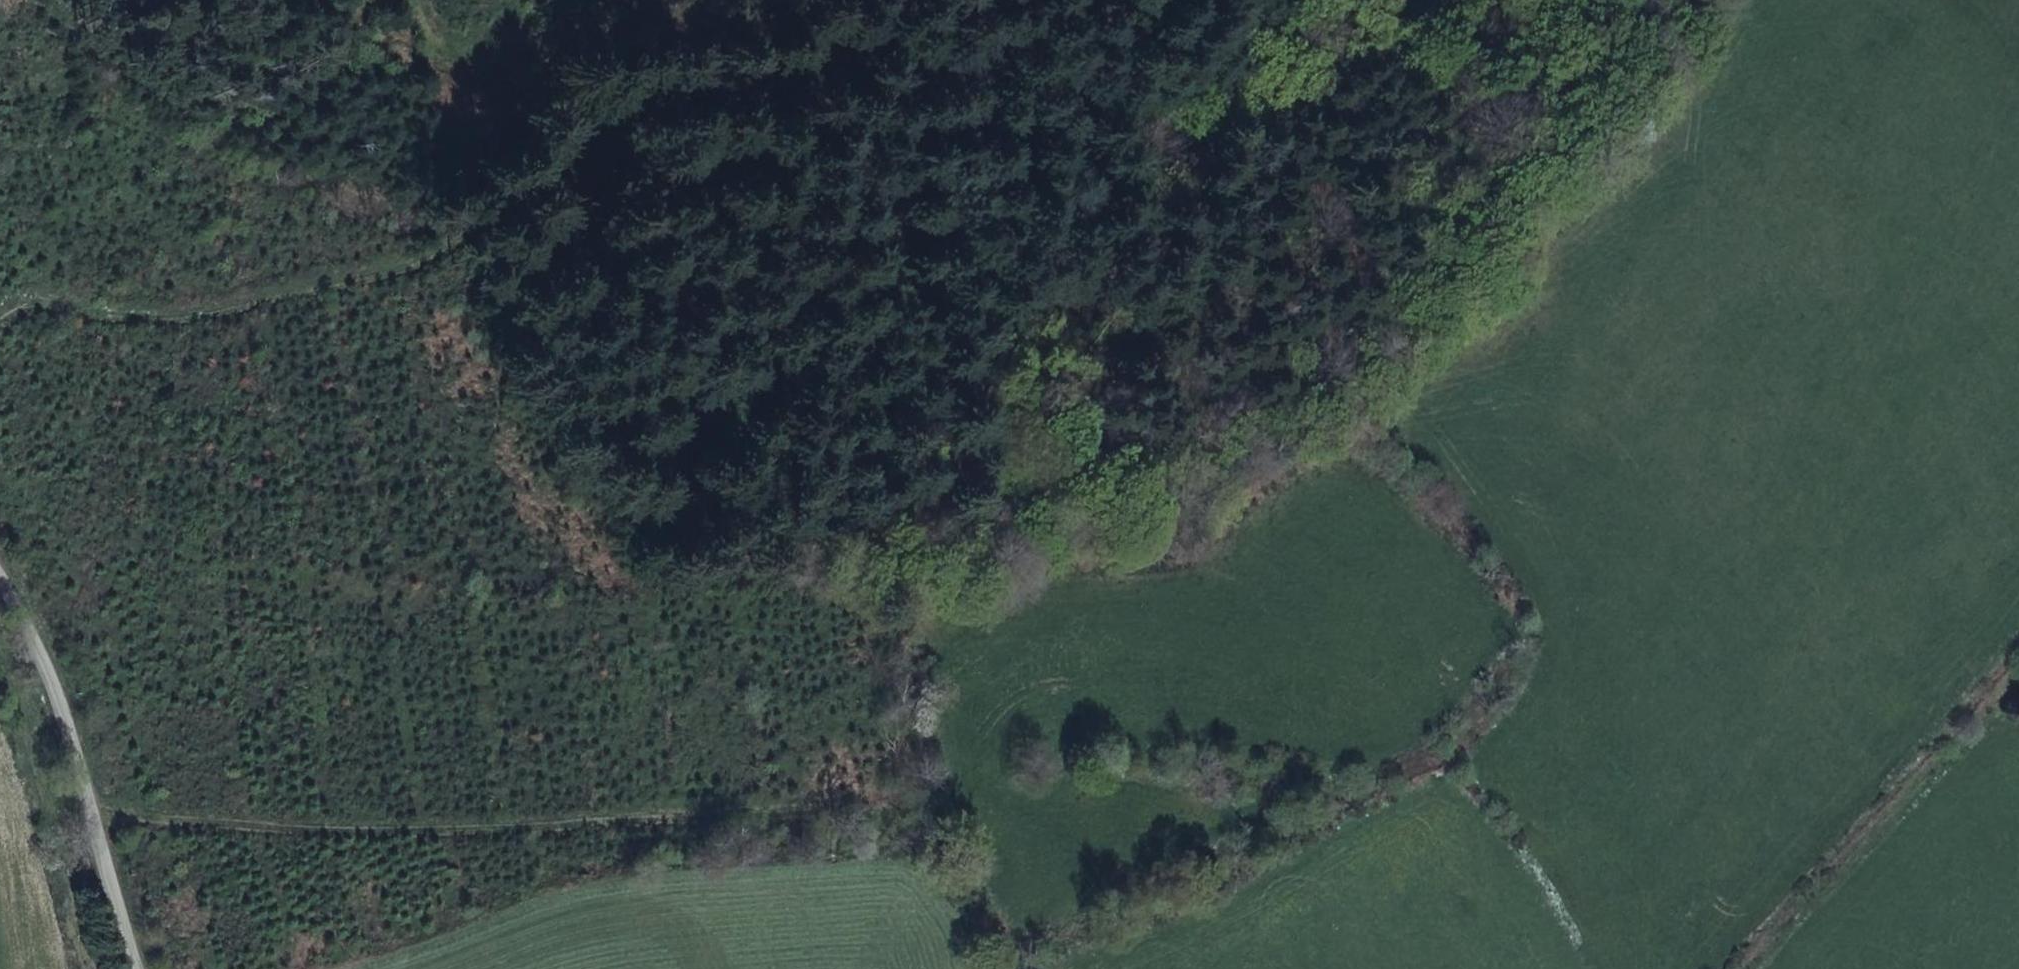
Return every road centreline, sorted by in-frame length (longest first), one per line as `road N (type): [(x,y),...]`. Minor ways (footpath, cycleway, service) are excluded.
road 1 (unclassified): [(145,968),(115,904),(42,639),(0,568)]

